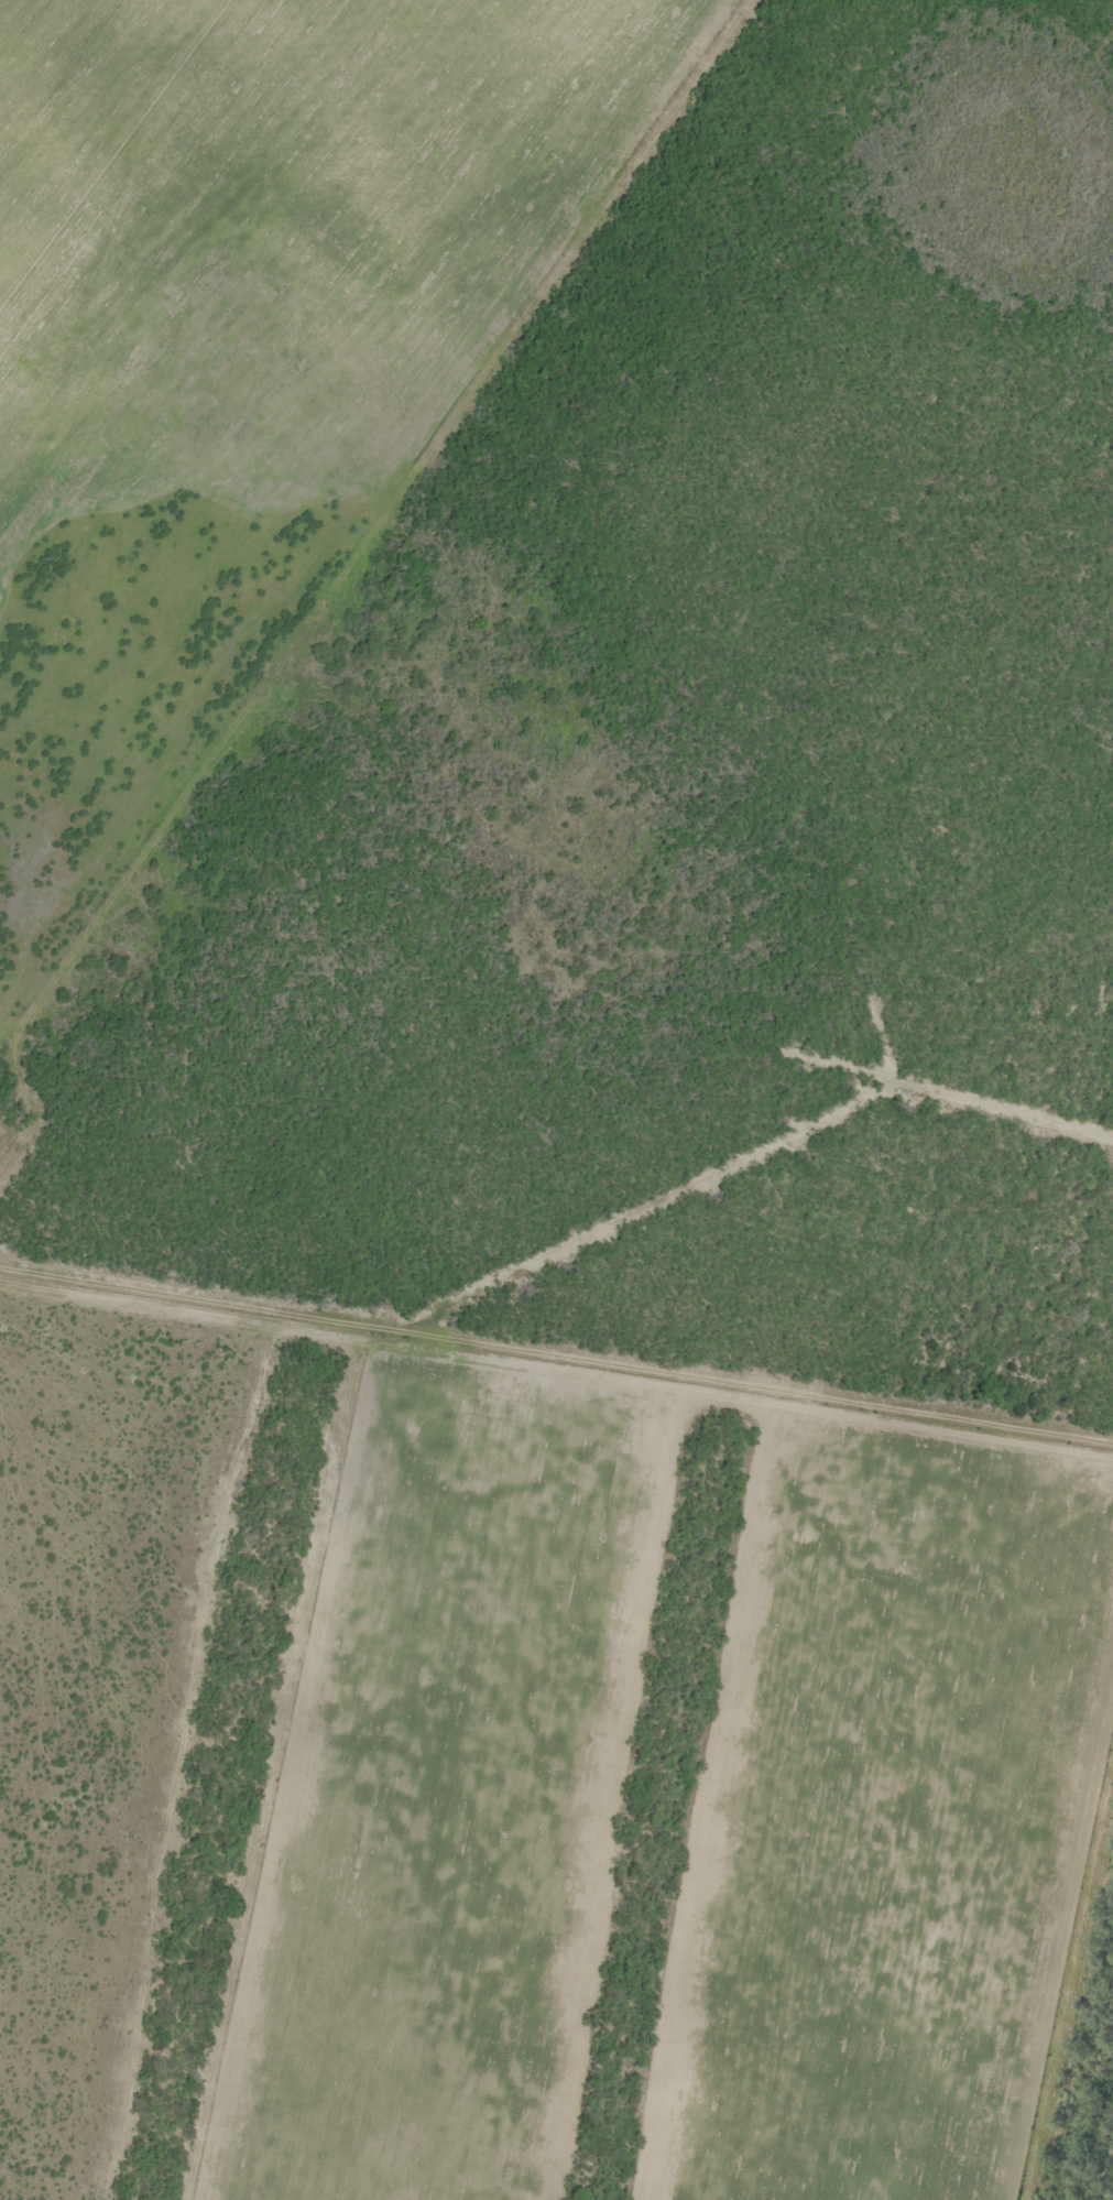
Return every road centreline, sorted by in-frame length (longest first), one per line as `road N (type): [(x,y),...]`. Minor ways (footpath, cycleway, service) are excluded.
road 1 (residential): [(26,1253),(42,1201),(215,933),(513,544),(658,381),(942,0)]
road 2 (residential): [(0,1249),(1112,1445)]

